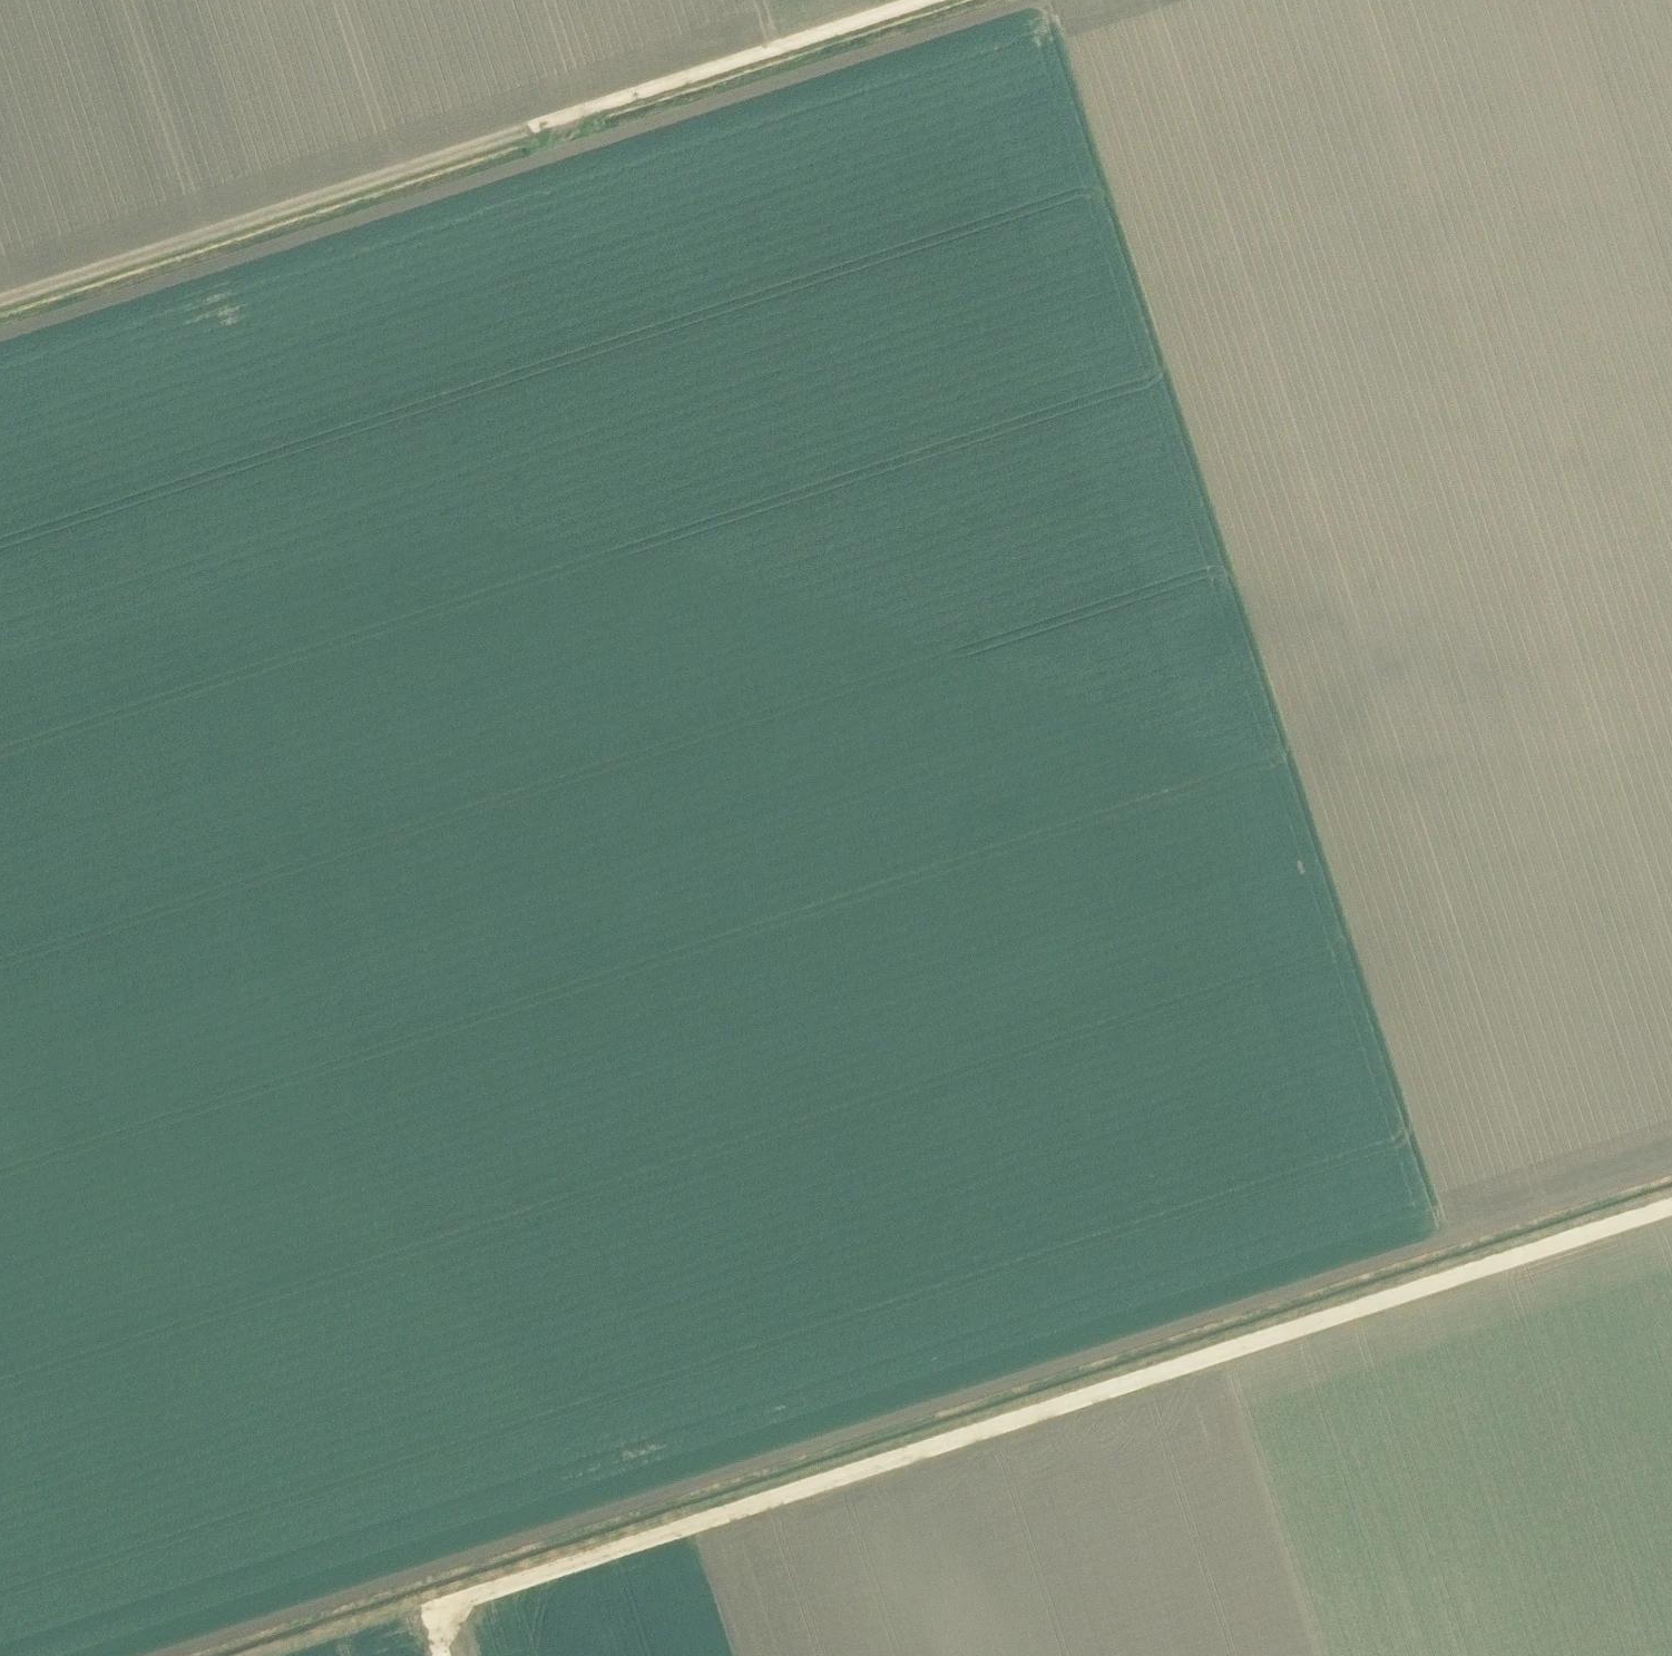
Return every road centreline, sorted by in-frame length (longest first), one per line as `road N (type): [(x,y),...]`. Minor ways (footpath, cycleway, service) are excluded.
road 1 (track): [(442,1655),(427,1608),(1671,1203)]

